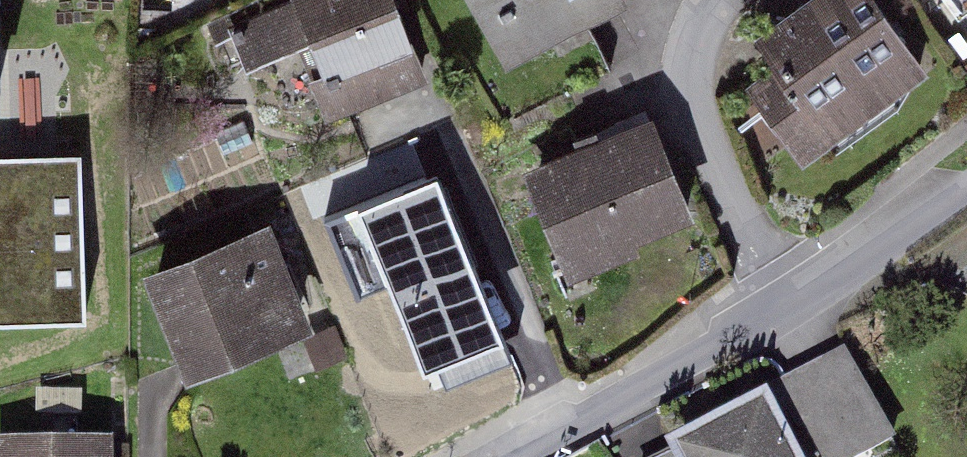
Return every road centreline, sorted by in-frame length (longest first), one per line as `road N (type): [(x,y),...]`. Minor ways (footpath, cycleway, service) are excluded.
road 1 (residential): [(792,301),(722,173),(696,101),(693,60),(722,0)]
road 2 (residential): [(510,456),(792,301)]
road 3 (residential): [(792,301),(966,185)]

